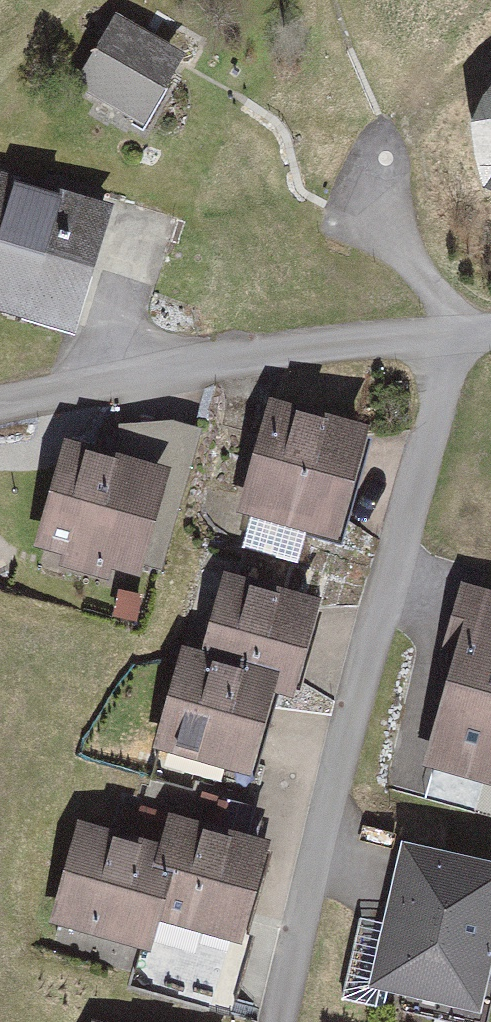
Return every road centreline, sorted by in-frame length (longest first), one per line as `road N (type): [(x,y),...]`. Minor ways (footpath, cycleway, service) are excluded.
road 1 (residential): [(460,330),(281,1021)]
road 2 (residential): [(460,330),(27,401)]

